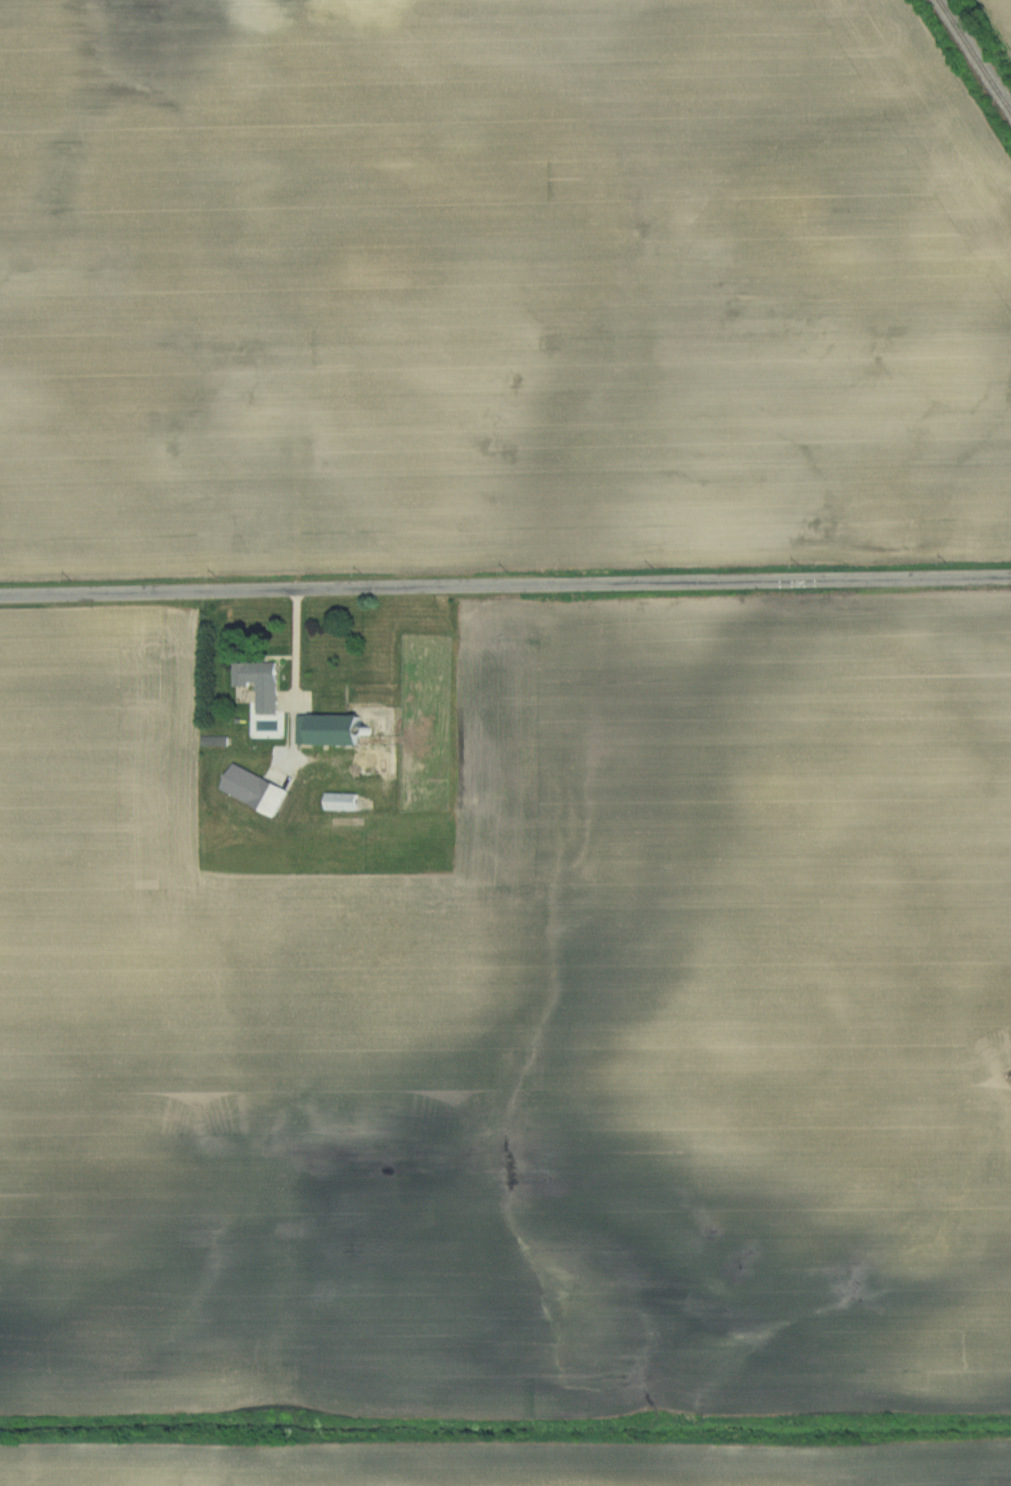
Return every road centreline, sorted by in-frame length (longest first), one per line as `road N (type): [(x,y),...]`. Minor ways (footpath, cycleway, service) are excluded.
road 1 (residential): [(0,596),(1010,578)]

